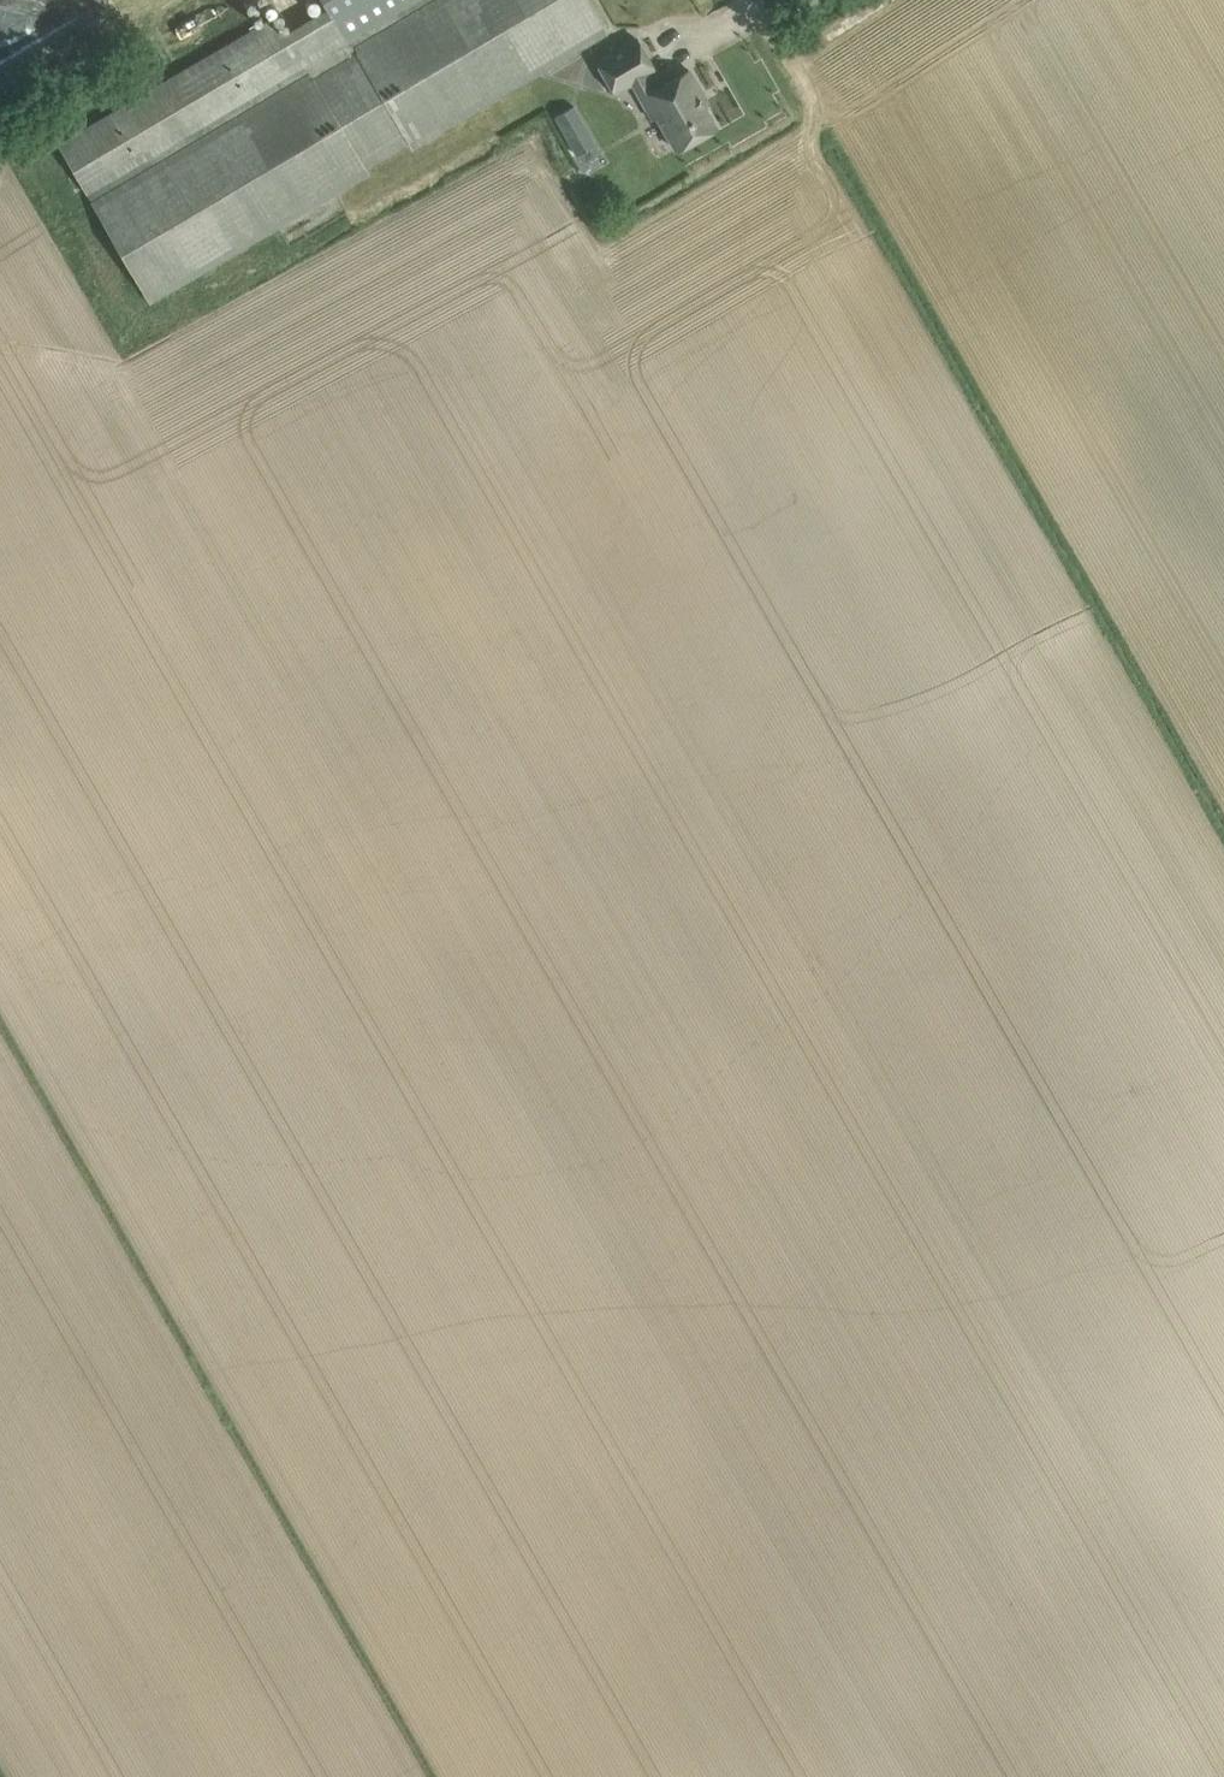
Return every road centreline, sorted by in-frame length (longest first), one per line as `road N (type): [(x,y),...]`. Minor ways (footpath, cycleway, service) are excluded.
road 1 (track): [(194,0),(0,109)]

